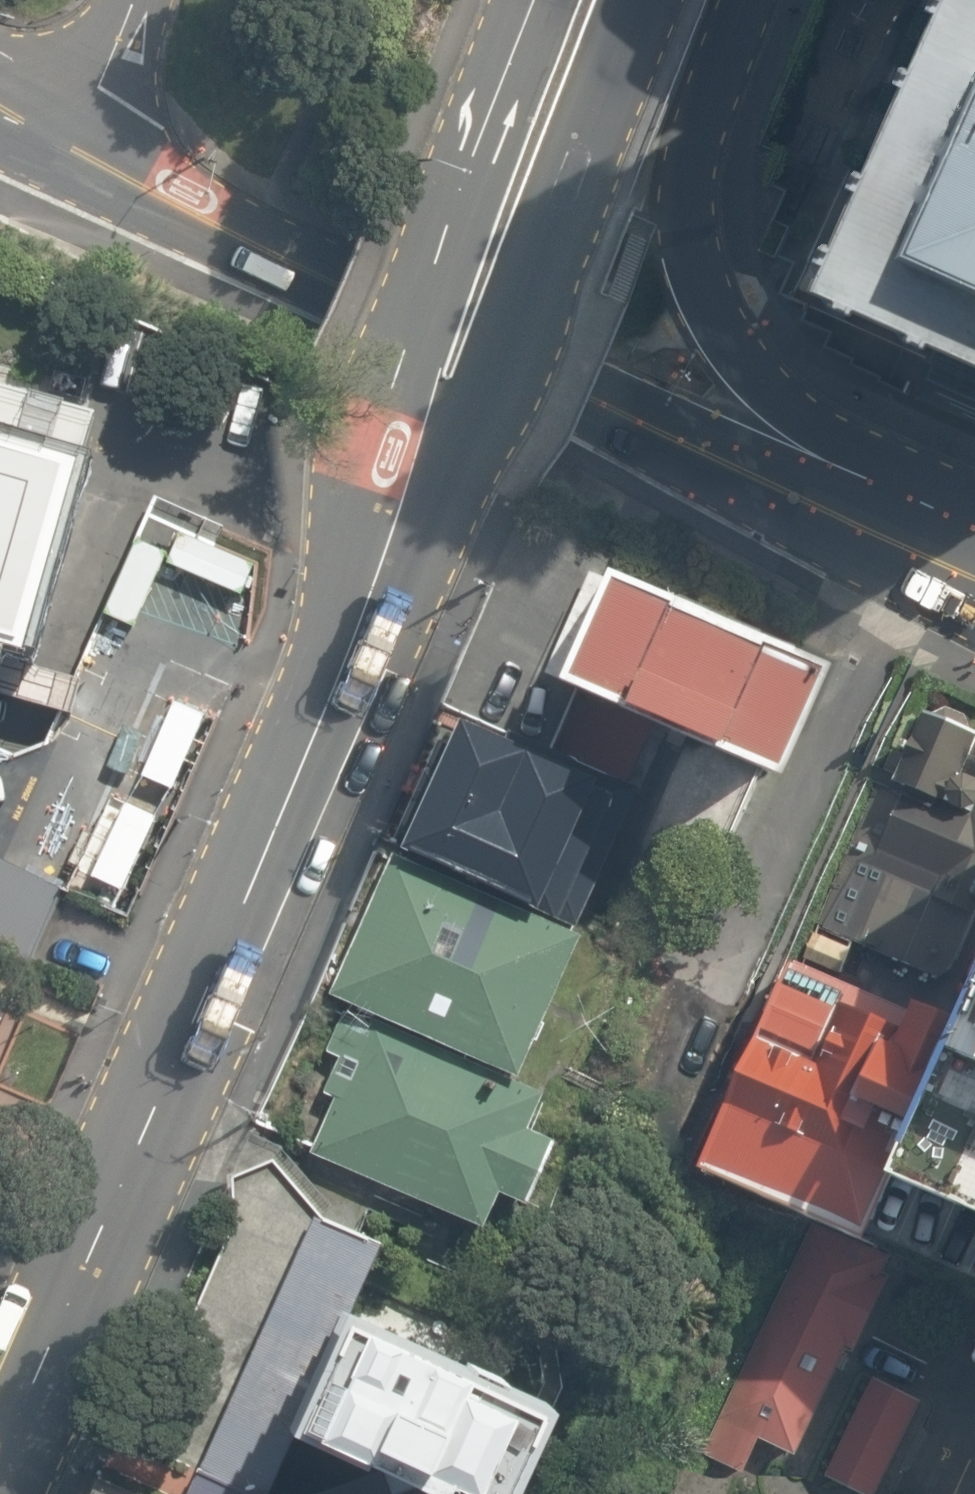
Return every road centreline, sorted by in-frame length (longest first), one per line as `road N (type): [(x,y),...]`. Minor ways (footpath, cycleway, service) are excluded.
road 1 (secondary): [(628,0),(417,551),(307,802),(206,998)]
road 2 (secondary): [(206,998),(321,660),(368,431),(535,0)]
road 3 (tertiary): [(931,549),(309,273),(0,119)]
road 4 (secondary): [(746,0),(708,97),(691,174),(706,287),(756,375),(931,549)]
road 5 (secondary): [(0,1429),(206,998)]

